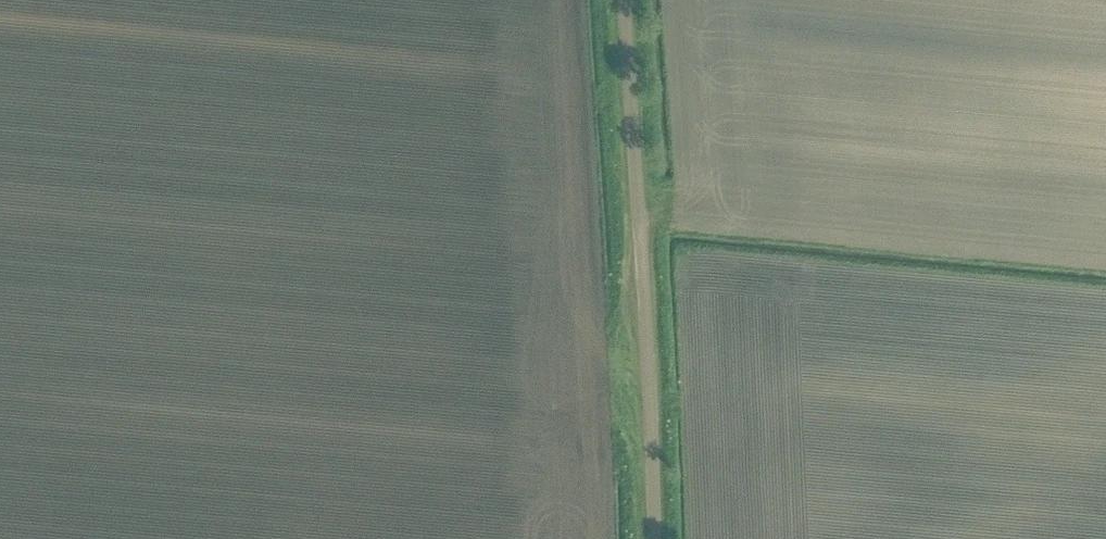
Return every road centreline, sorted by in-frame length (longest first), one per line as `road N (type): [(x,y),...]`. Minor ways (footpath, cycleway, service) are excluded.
road 1 (unclassified): [(653,538),(623,0)]

